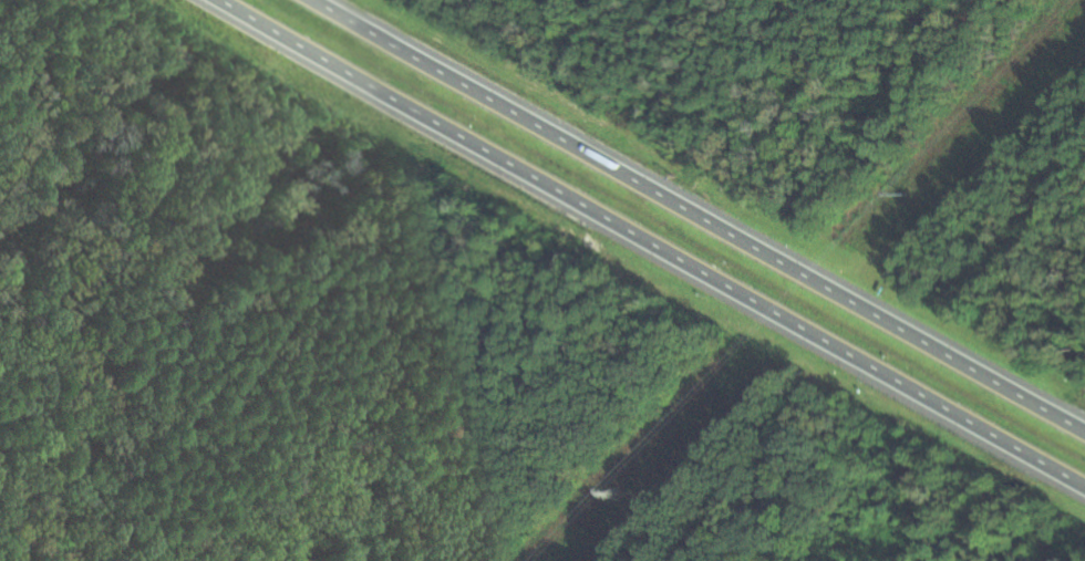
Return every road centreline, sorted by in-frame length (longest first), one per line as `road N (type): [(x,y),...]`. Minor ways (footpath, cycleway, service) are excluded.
road 1 (motorway): [(223,0),(1084,485)]
road 2 (motorway): [(1084,430),(321,0)]

